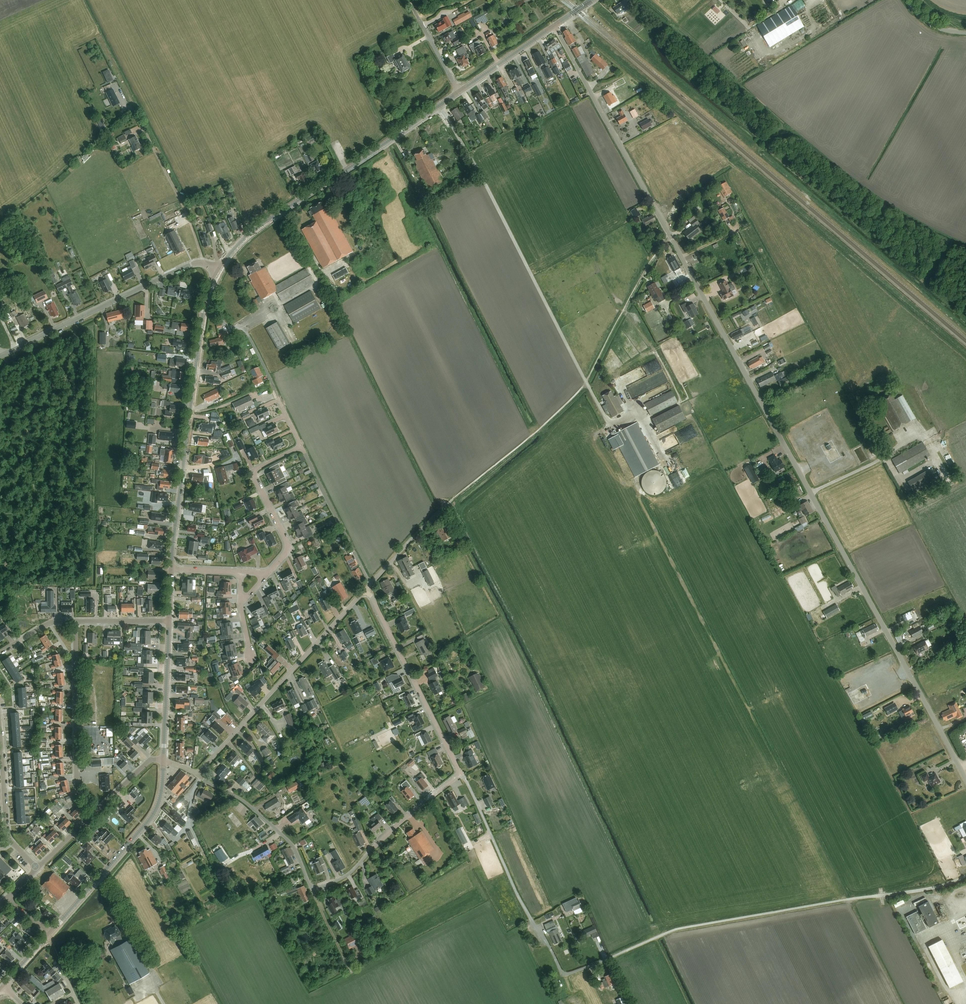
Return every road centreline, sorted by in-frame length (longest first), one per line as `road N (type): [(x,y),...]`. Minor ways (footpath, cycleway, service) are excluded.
road 1 (unclassified): [(965,780),(555,27)]
road 2 (unclassified): [(461,774),(349,874),(317,887),(280,832),(196,774)]
road 3 (tertiary): [(217,271),(258,226),(459,93)]
road 4 (tertiary): [(171,570),(207,298)]
road 5 (unclassified): [(461,774),(561,972),(602,961)]
road 6 (unclassified): [(196,774),(369,587)]
road 7 (unclassified): [(0,357),(192,264),(217,271)]
road 8 (tertiary): [(50,934),(149,820),(163,761)]
road 9 (unclassified): [(461,774),(369,587)]
road 10 (unclassified): [(96,812),(75,783),(75,622)]
road 11 (unclassified): [(268,574),(287,547),(253,473),(301,446)]
road 12 (unclassified): [(369,587),(301,446)]
road 13 (tertiary): [(163,761),(169,622)]
road 14 (unclassified): [(36,870),(7,836),(0,743)]
road 15 (unclassified): [(207,298),(227,326),(248,334),(278,398)]

